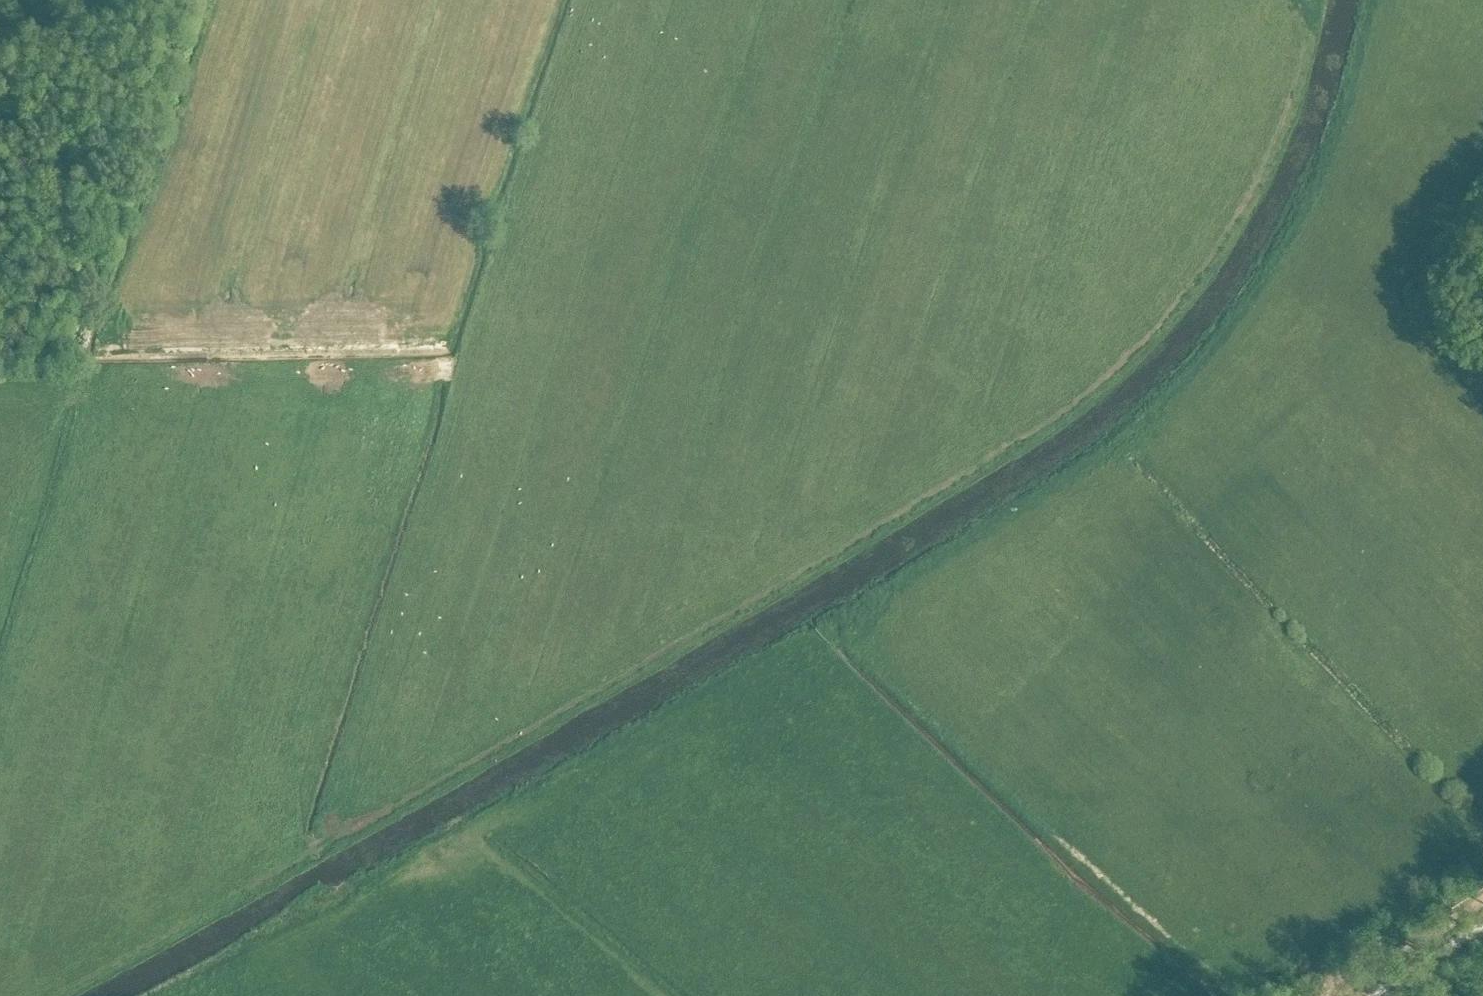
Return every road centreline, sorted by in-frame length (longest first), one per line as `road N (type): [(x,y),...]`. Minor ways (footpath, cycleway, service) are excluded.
road 1 (track): [(1334,995),(1482,902)]

